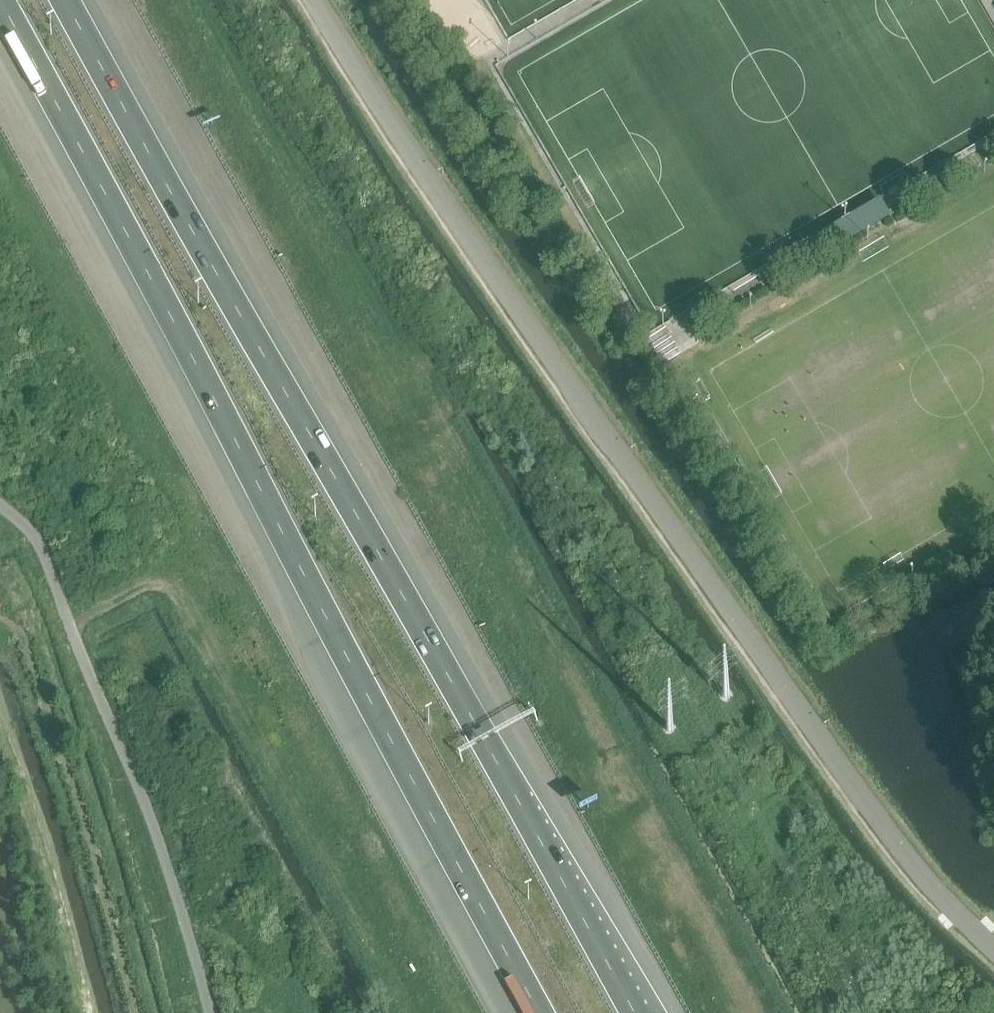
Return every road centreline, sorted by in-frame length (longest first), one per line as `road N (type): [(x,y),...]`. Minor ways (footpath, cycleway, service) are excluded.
road 1 (unclassified): [(993,951),(911,861),(573,383),(322,0)]
road 2 (motorway): [(634,1012),(68,0)]
road 3 (motorway): [(0,0),(540,1012)]

